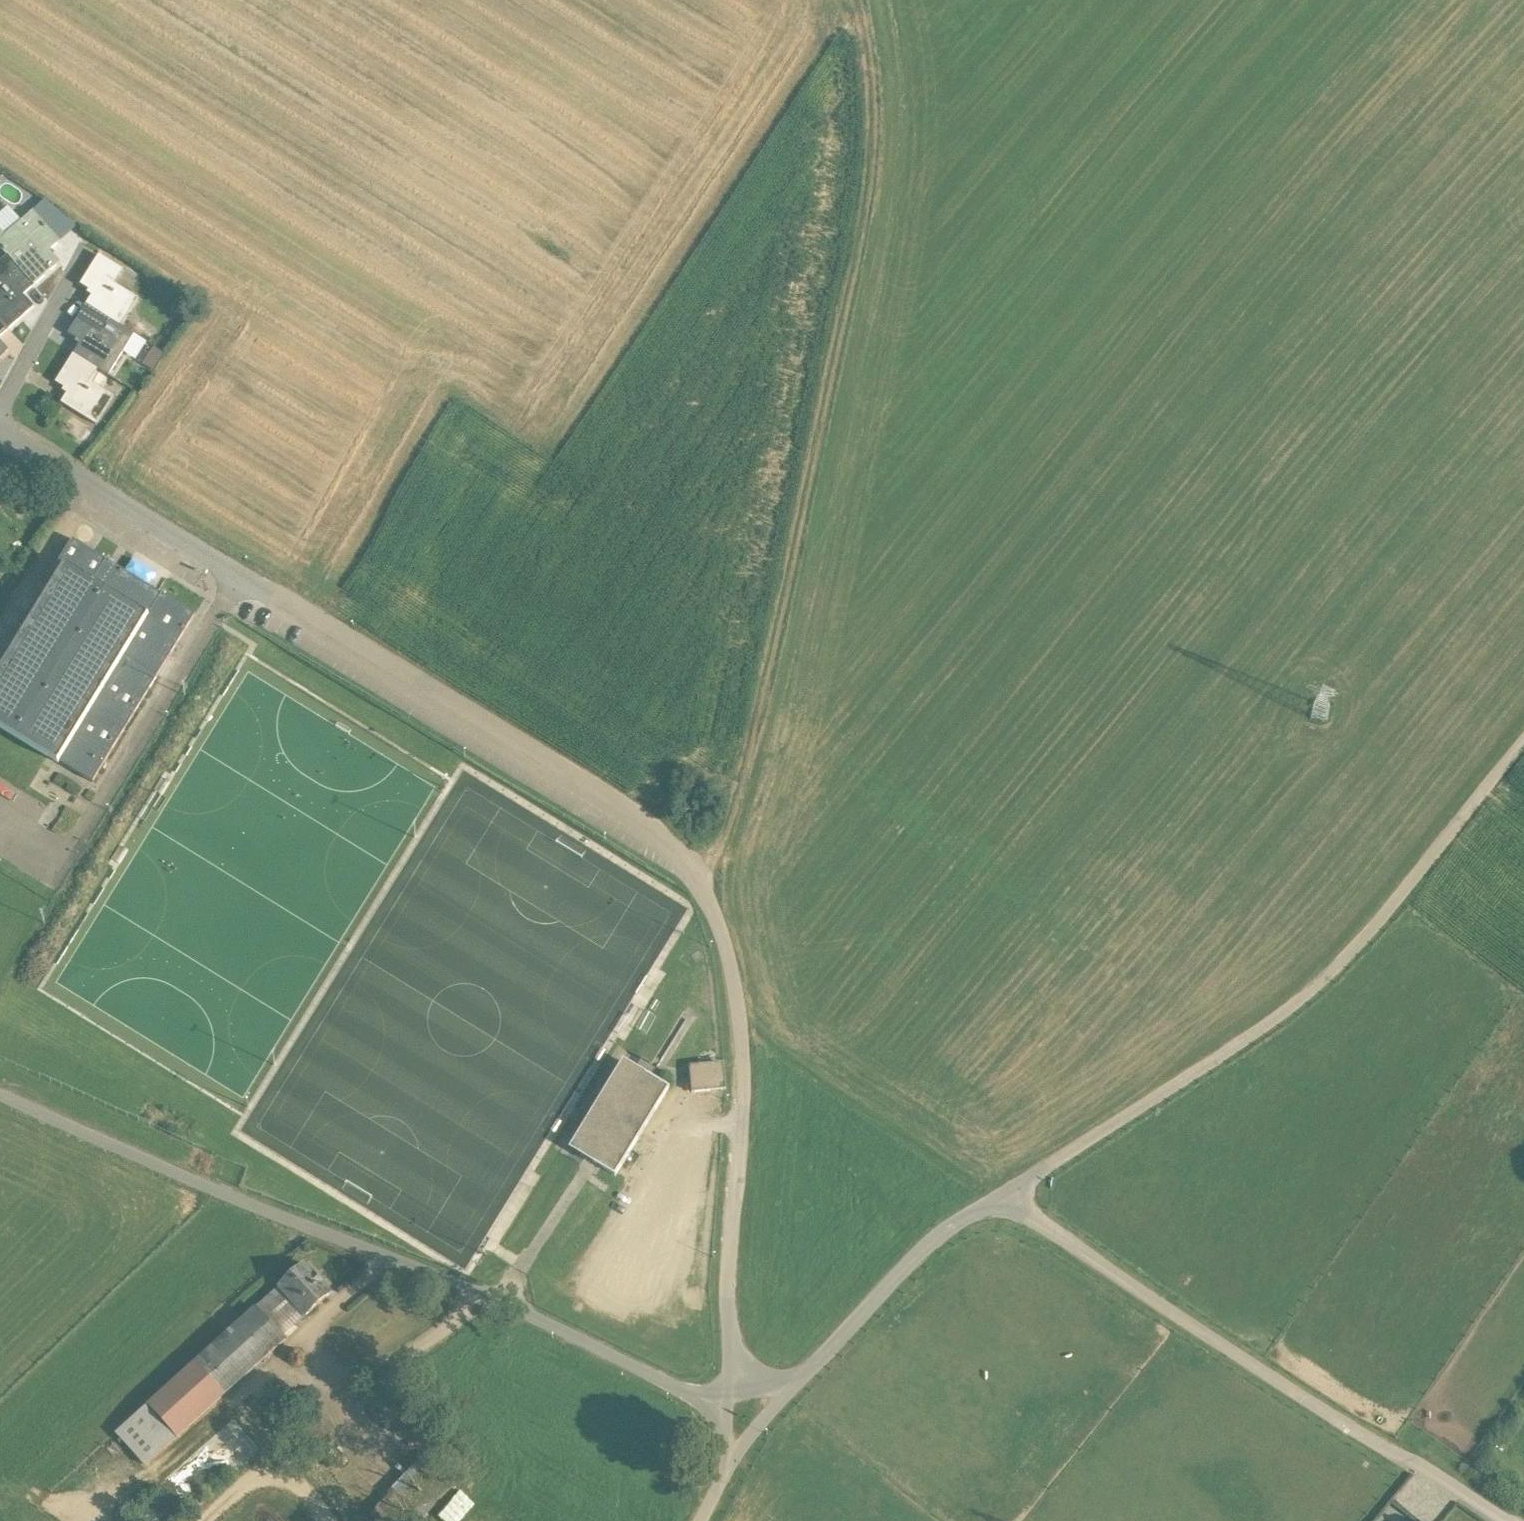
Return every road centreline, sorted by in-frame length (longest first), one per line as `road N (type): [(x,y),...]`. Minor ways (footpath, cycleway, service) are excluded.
road 1 (unclassified): [(240,578),(638,818),(702,882),(726,938),(743,1089),(724,1392)]
road 2 (track): [(702,882),(754,740),(868,213),(877,138),(860,0)]
road 3 (unclassified): [(0,1094),(499,1301),(692,1393),(724,1392)]
road 4 (unclassified): [(1523,742),(1331,975),(1279,1018),(993,1202)]
road 5 (unclassified): [(1496,1520),(1034,1219),(993,1202)]
road 6 (residential): [(0,433),(240,578)]
road 7 (unclassified): [(799,1384),(927,1248),(993,1202)]
road 8 (residential): [(85,257),(0,411)]
road 9 (track): [(326,1520),(281,1463),(210,1520)]

